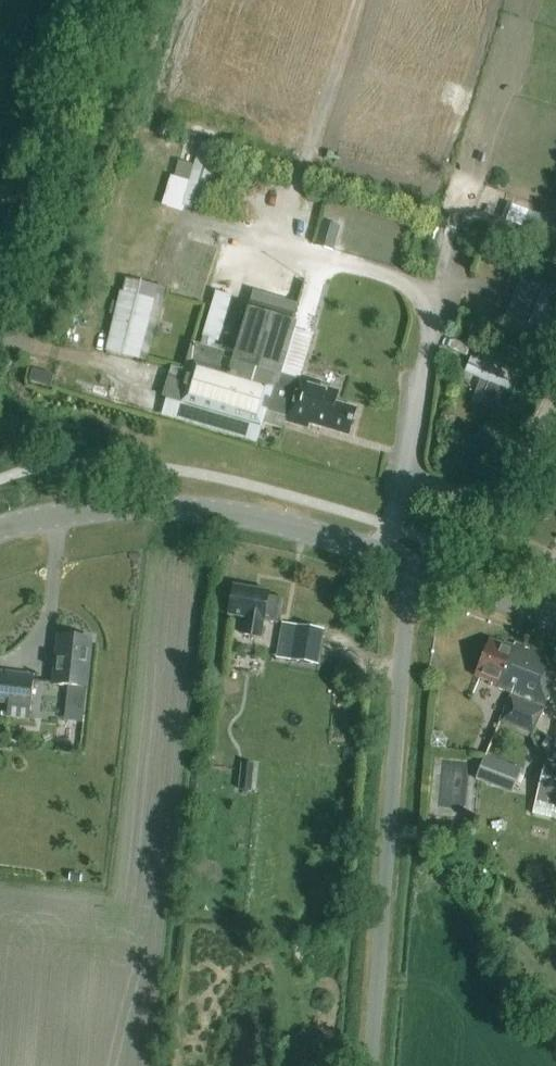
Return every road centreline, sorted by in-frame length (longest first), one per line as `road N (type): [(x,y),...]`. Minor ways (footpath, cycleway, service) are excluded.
road 1 (unclassified): [(369,1065),(408,563)]
road 2 (tertiary): [(0,528),(116,506),(220,509),(408,563)]
road 3 (unclassified): [(0,291),(105,0)]
road 4 (tertiary): [(408,563),(555,616)]

